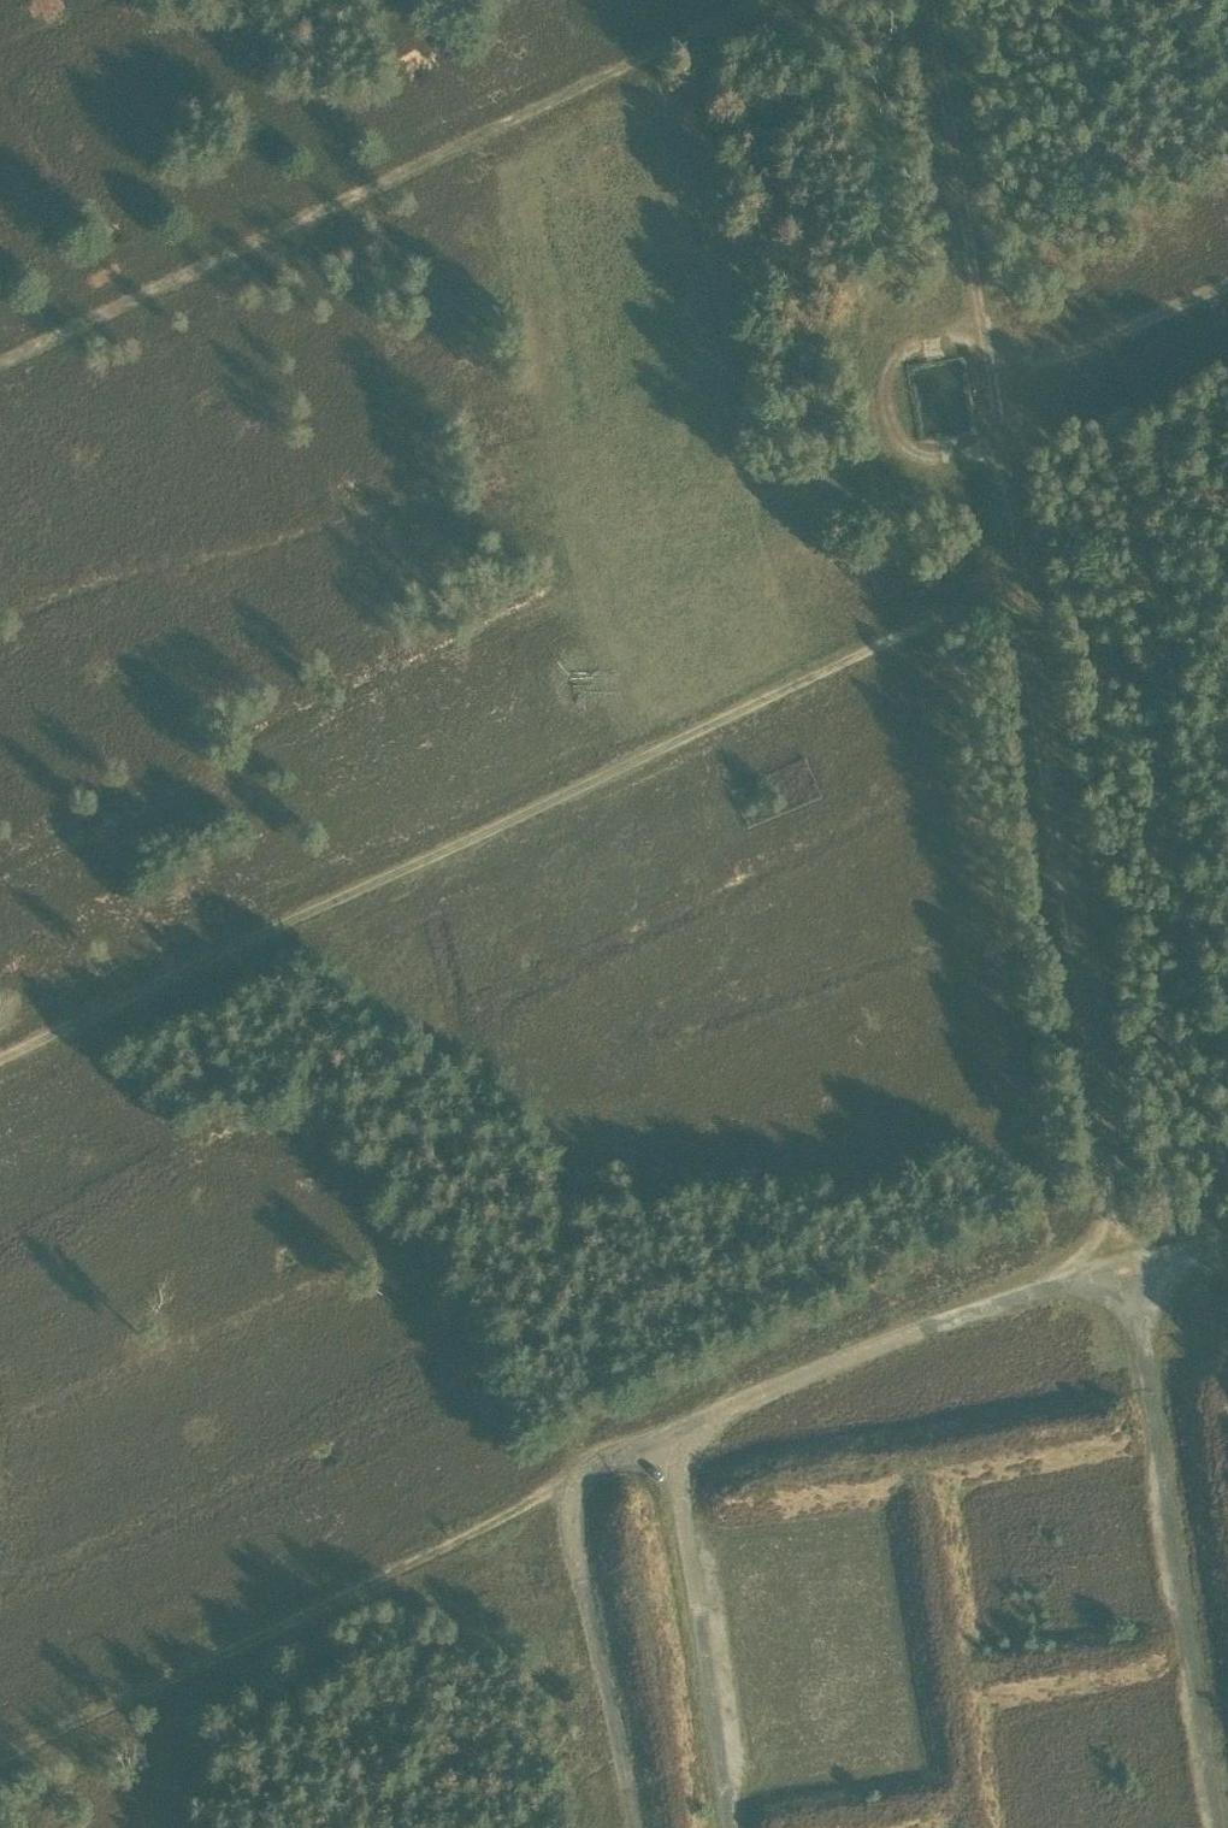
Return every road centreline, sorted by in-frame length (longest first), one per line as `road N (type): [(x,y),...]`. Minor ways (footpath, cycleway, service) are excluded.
road 1 (track): [(1023,573),(0,1060)]
road 2 (track): [(0,357),(764,0)]
road 3 (track): [(0,1762),(607,1478),(667,1459)]
road 4 (track): [(1118,1251),(1023,573)]
road 5 (track): [(1213,1827),(1118,1251)]
road 6 (track): [(936,0),(1023,573)]
road 7 (track): [(667,1459),(1118,1251)]
road 8 (track): [(727,1827),(667,1459)]
road 9 (track): [(630,1827),(574,1494)]
road 10 (track): [(993,371),(1227,277)]

